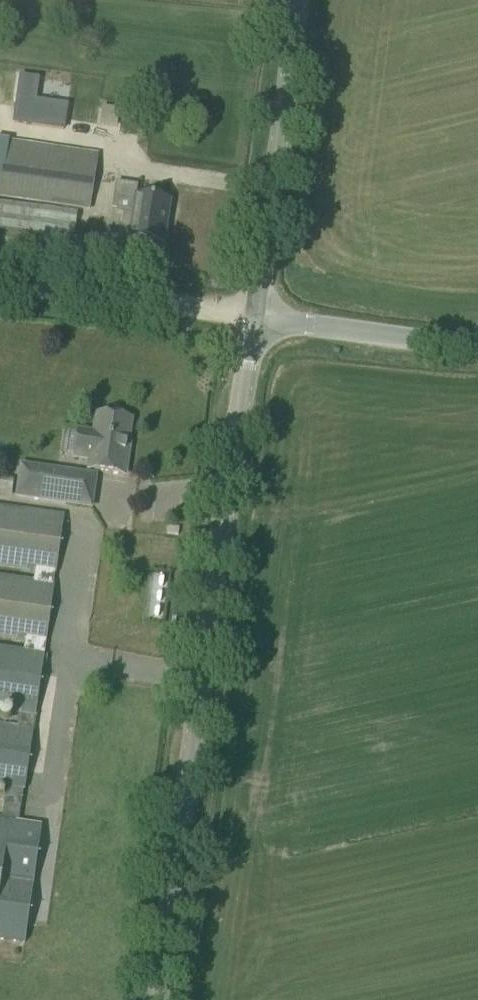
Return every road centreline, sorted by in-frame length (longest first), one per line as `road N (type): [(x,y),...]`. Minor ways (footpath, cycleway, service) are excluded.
road 1 (tertiary): [(155,999),(251,324)]
road 2 (tertiary): [(251,324),(297,0)]
road 3 (track): [(0,298),(251,324)]
road 4 (unclassified): [(251,324),(394,345),(477,347)]

